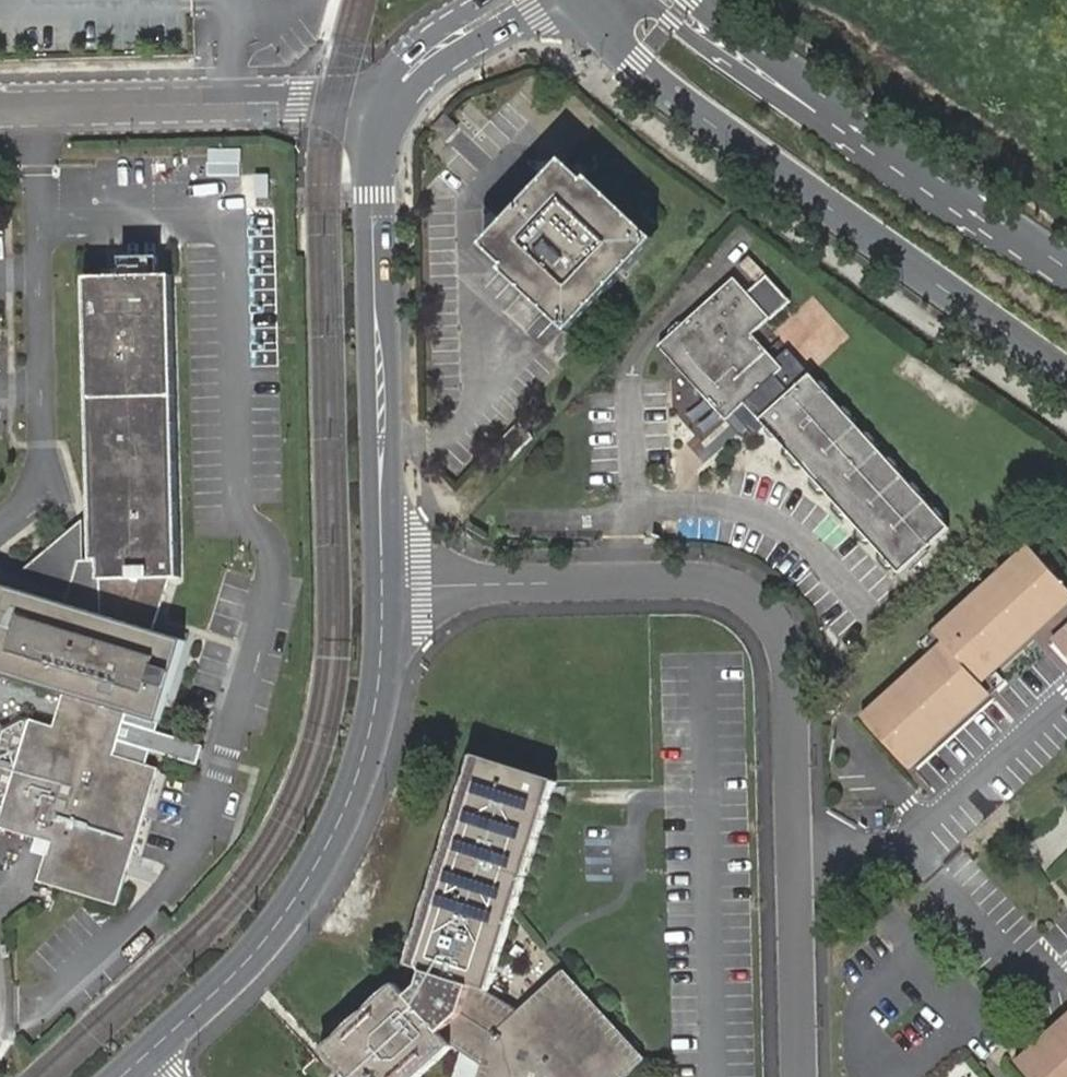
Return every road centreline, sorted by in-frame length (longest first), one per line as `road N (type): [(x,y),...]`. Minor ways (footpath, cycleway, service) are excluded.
road 1 (unclassified): [(800,1076),(795,665),(787,631),(763,602),(711,581),(380,585)]
road 2 (secondary): [(574,0),(634,66),(1066,378)]
road 3 (tertiary): [(141,1060),(240,969),(291,908),(331,838),(377,705),(380,585)]
road 4 (tertiary): [(380,585),(370,195),(382,117)]
road 5 (tertiary): [(930,180),(806,118),(640,0)]
road 6 (secondary): [(930,180),(688,0)]
road 7 (tertiary): [(382,117),(459,55),(552,0)]
road 8 (tertiary): [(487,0),(401,60),(382,117)]
road 9 (secondary): [(1066,268),(930,180)]

